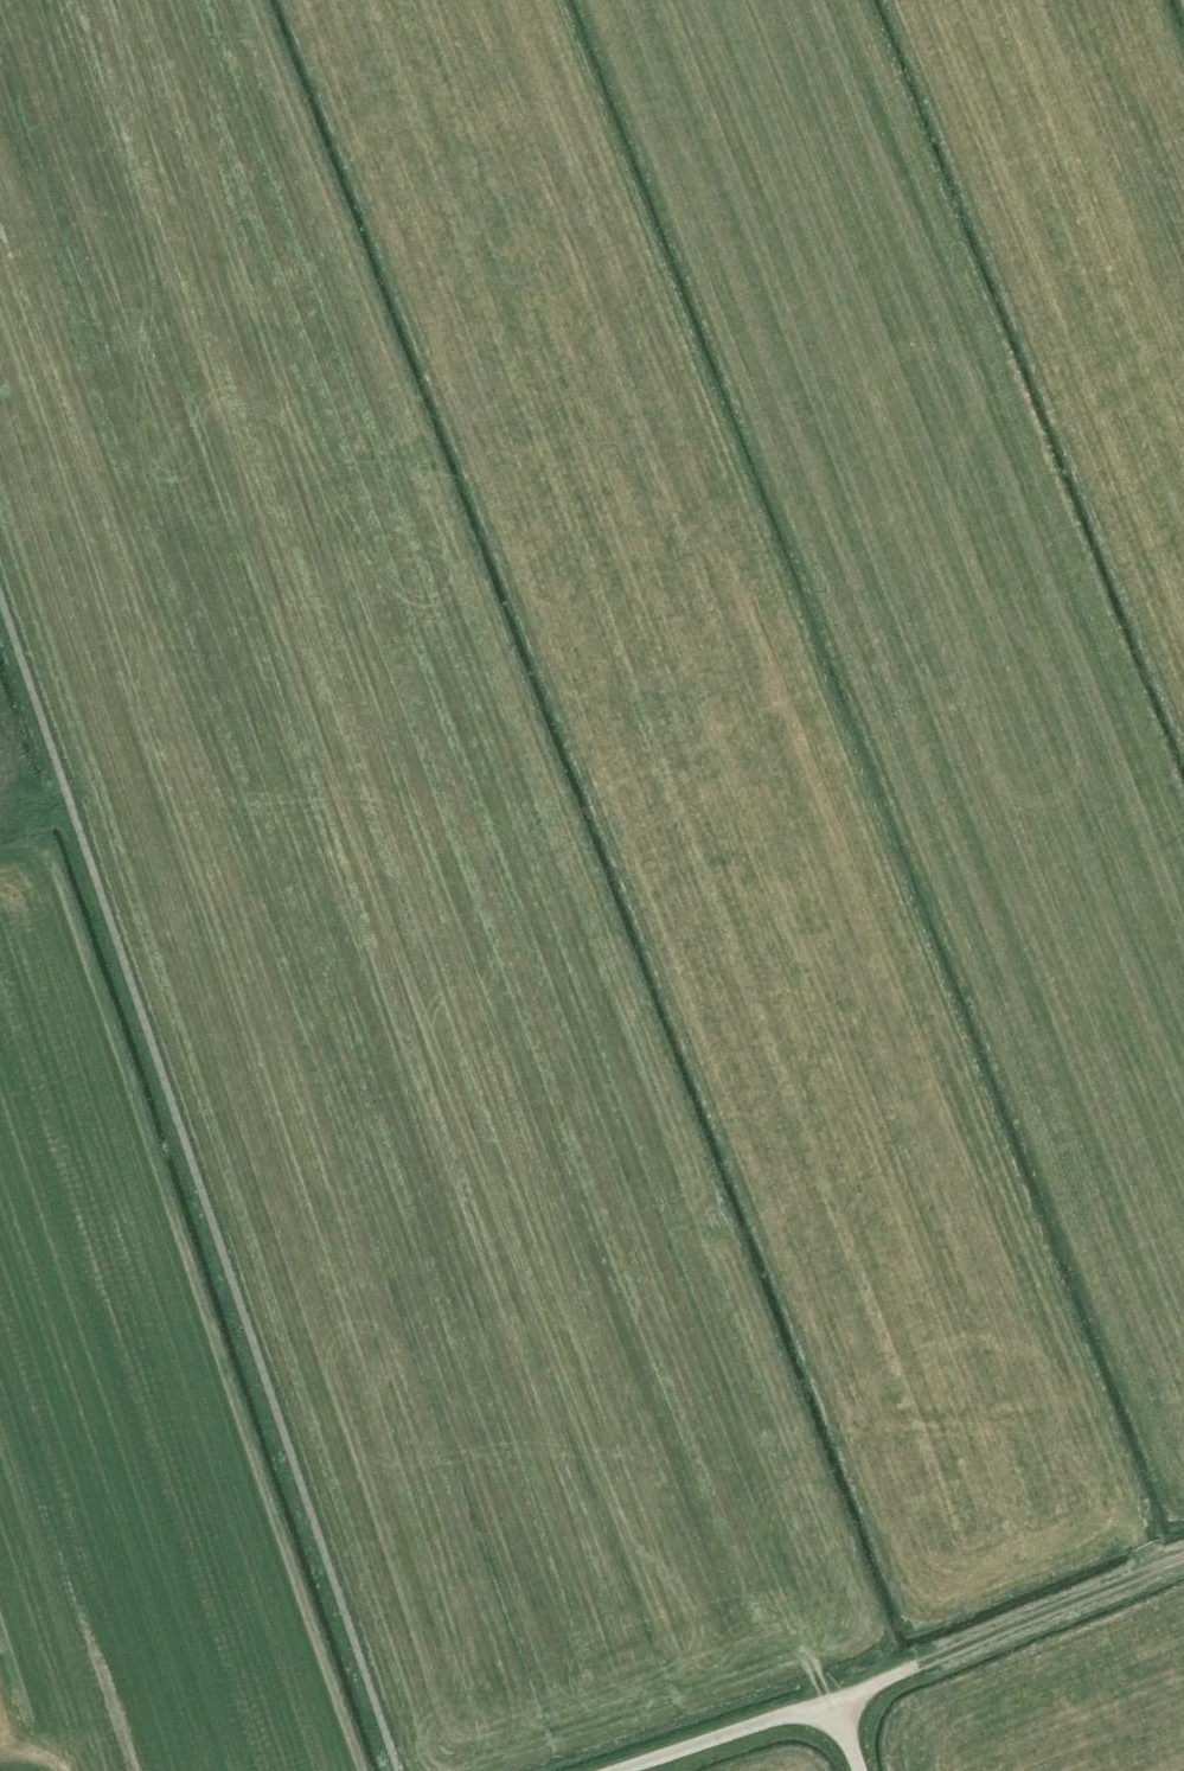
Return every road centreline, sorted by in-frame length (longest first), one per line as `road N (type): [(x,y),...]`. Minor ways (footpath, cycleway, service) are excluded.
road 1 (unclassified): [(833,1698),(1183,1554)]
road 2 (unclassified): [(615,1770),(833,1698)]

